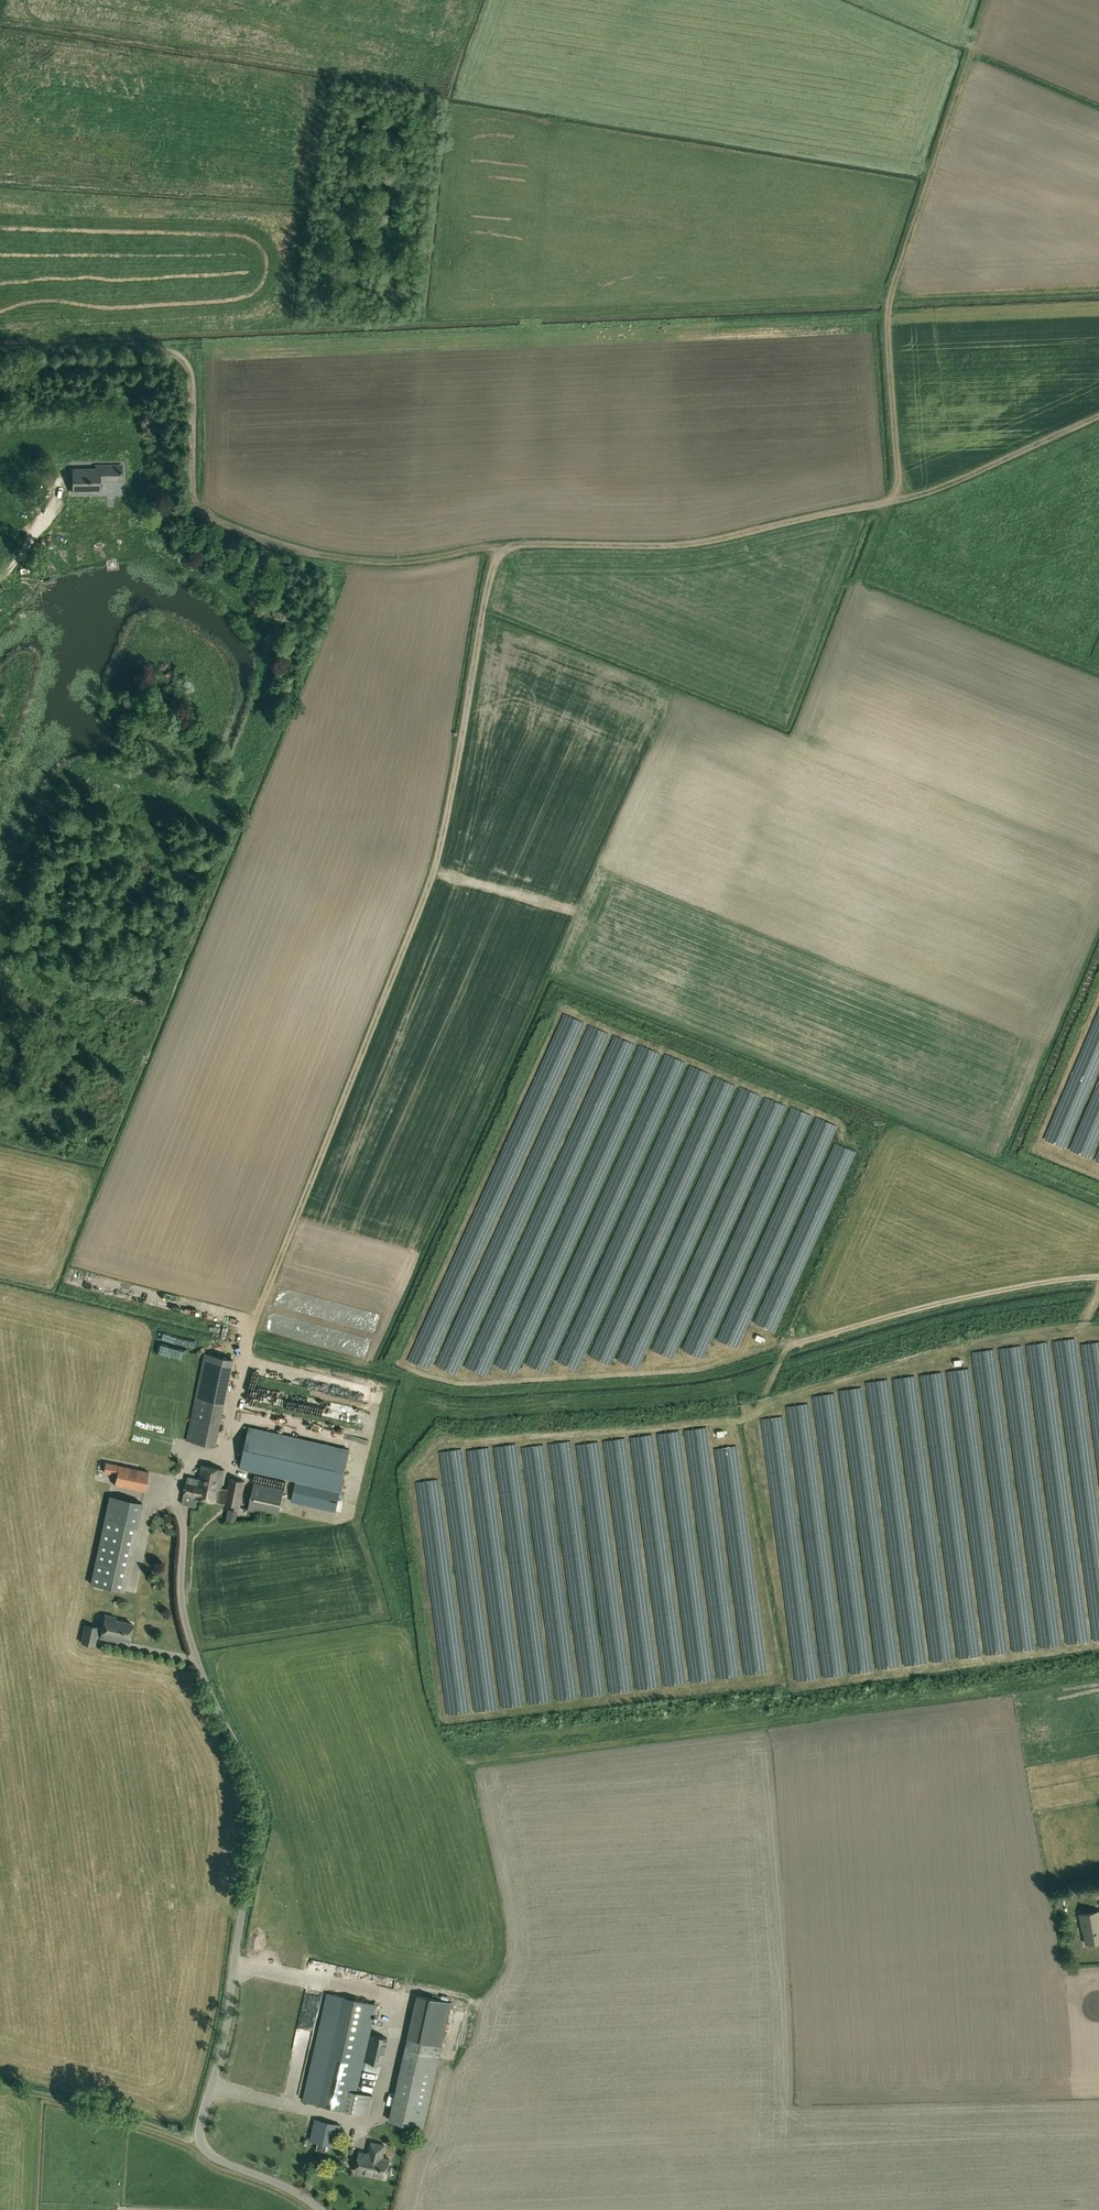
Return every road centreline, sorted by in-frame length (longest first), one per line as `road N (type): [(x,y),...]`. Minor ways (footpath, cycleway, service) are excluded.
road 1 (unclassified): [(324,2209),(206,2143),(263,1811),(254,1775),(199,1670),(180,1606),(183,1535)]

